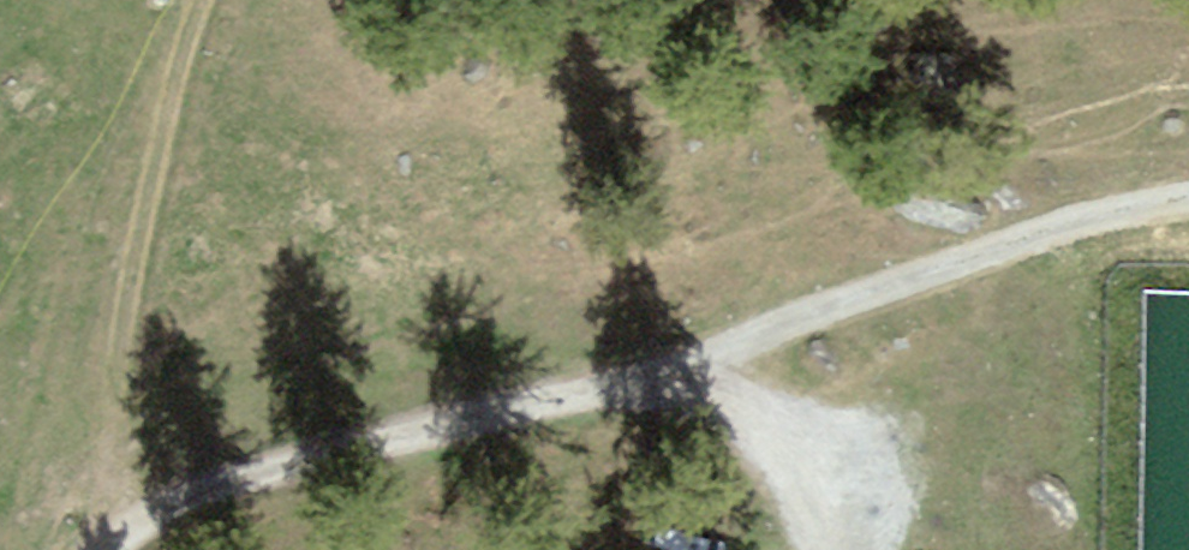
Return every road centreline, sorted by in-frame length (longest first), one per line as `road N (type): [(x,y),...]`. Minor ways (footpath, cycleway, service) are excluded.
road 1 (track): [(105,549),(213,495),(474,421),(1086,219),(1188,199)]
road 2 (track): [(99,549),(99,446),(167,73),(201,0)]
road 3 (track): [(672,359),(757,403),(831,549)]

